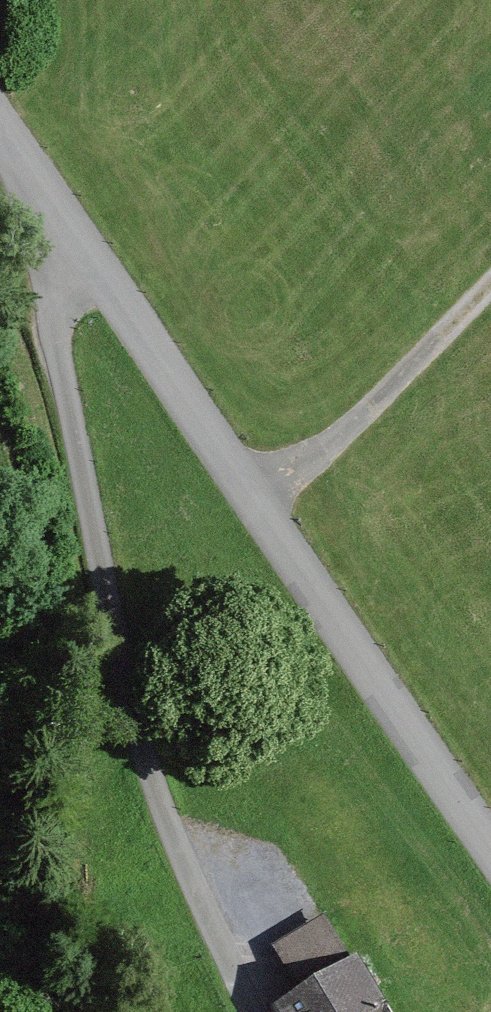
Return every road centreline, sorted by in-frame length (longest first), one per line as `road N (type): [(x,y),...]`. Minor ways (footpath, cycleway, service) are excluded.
road 1 (residential): [(55,221),(43,355),(87,588),(251,1011)]
road 2 (unclassified): [(490,849),(55,221)]
road 3 (track): [(490,281),(253,505)]

